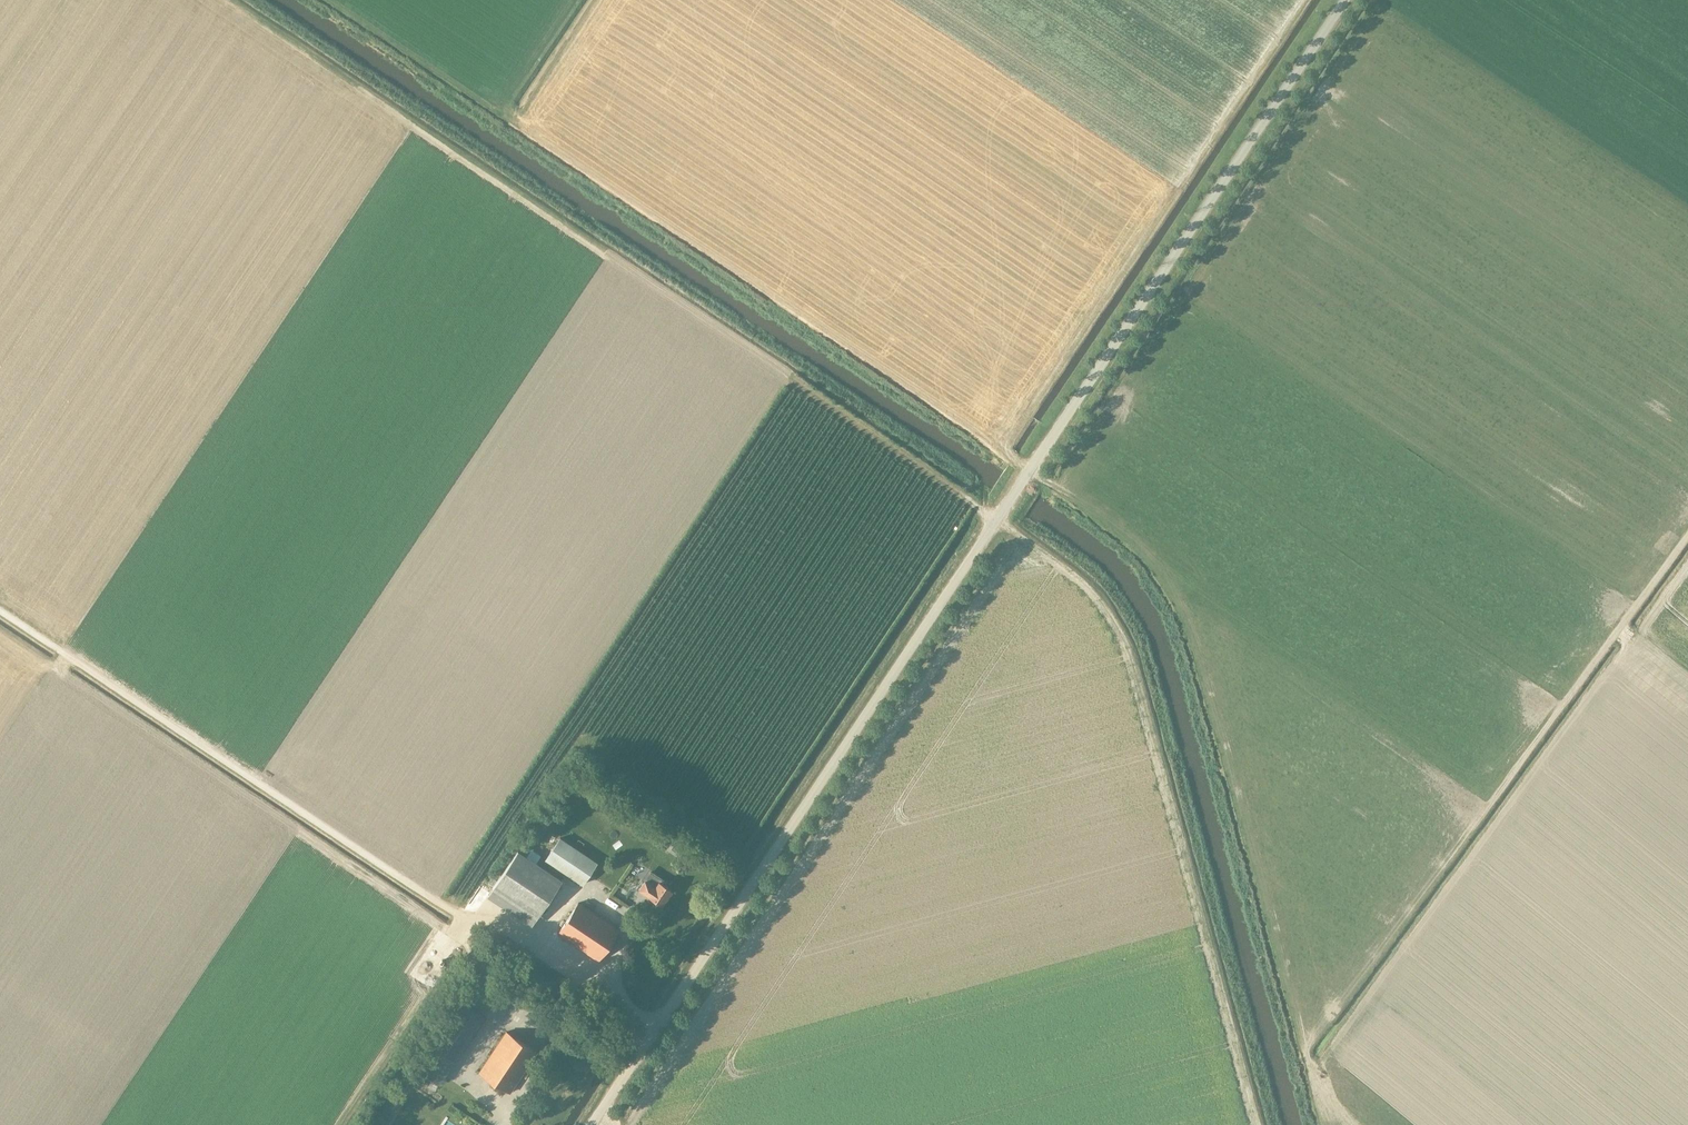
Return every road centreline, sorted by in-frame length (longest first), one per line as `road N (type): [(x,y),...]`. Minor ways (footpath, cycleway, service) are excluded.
road 1 (unclassified): [(592,1124),(1344,0)]

